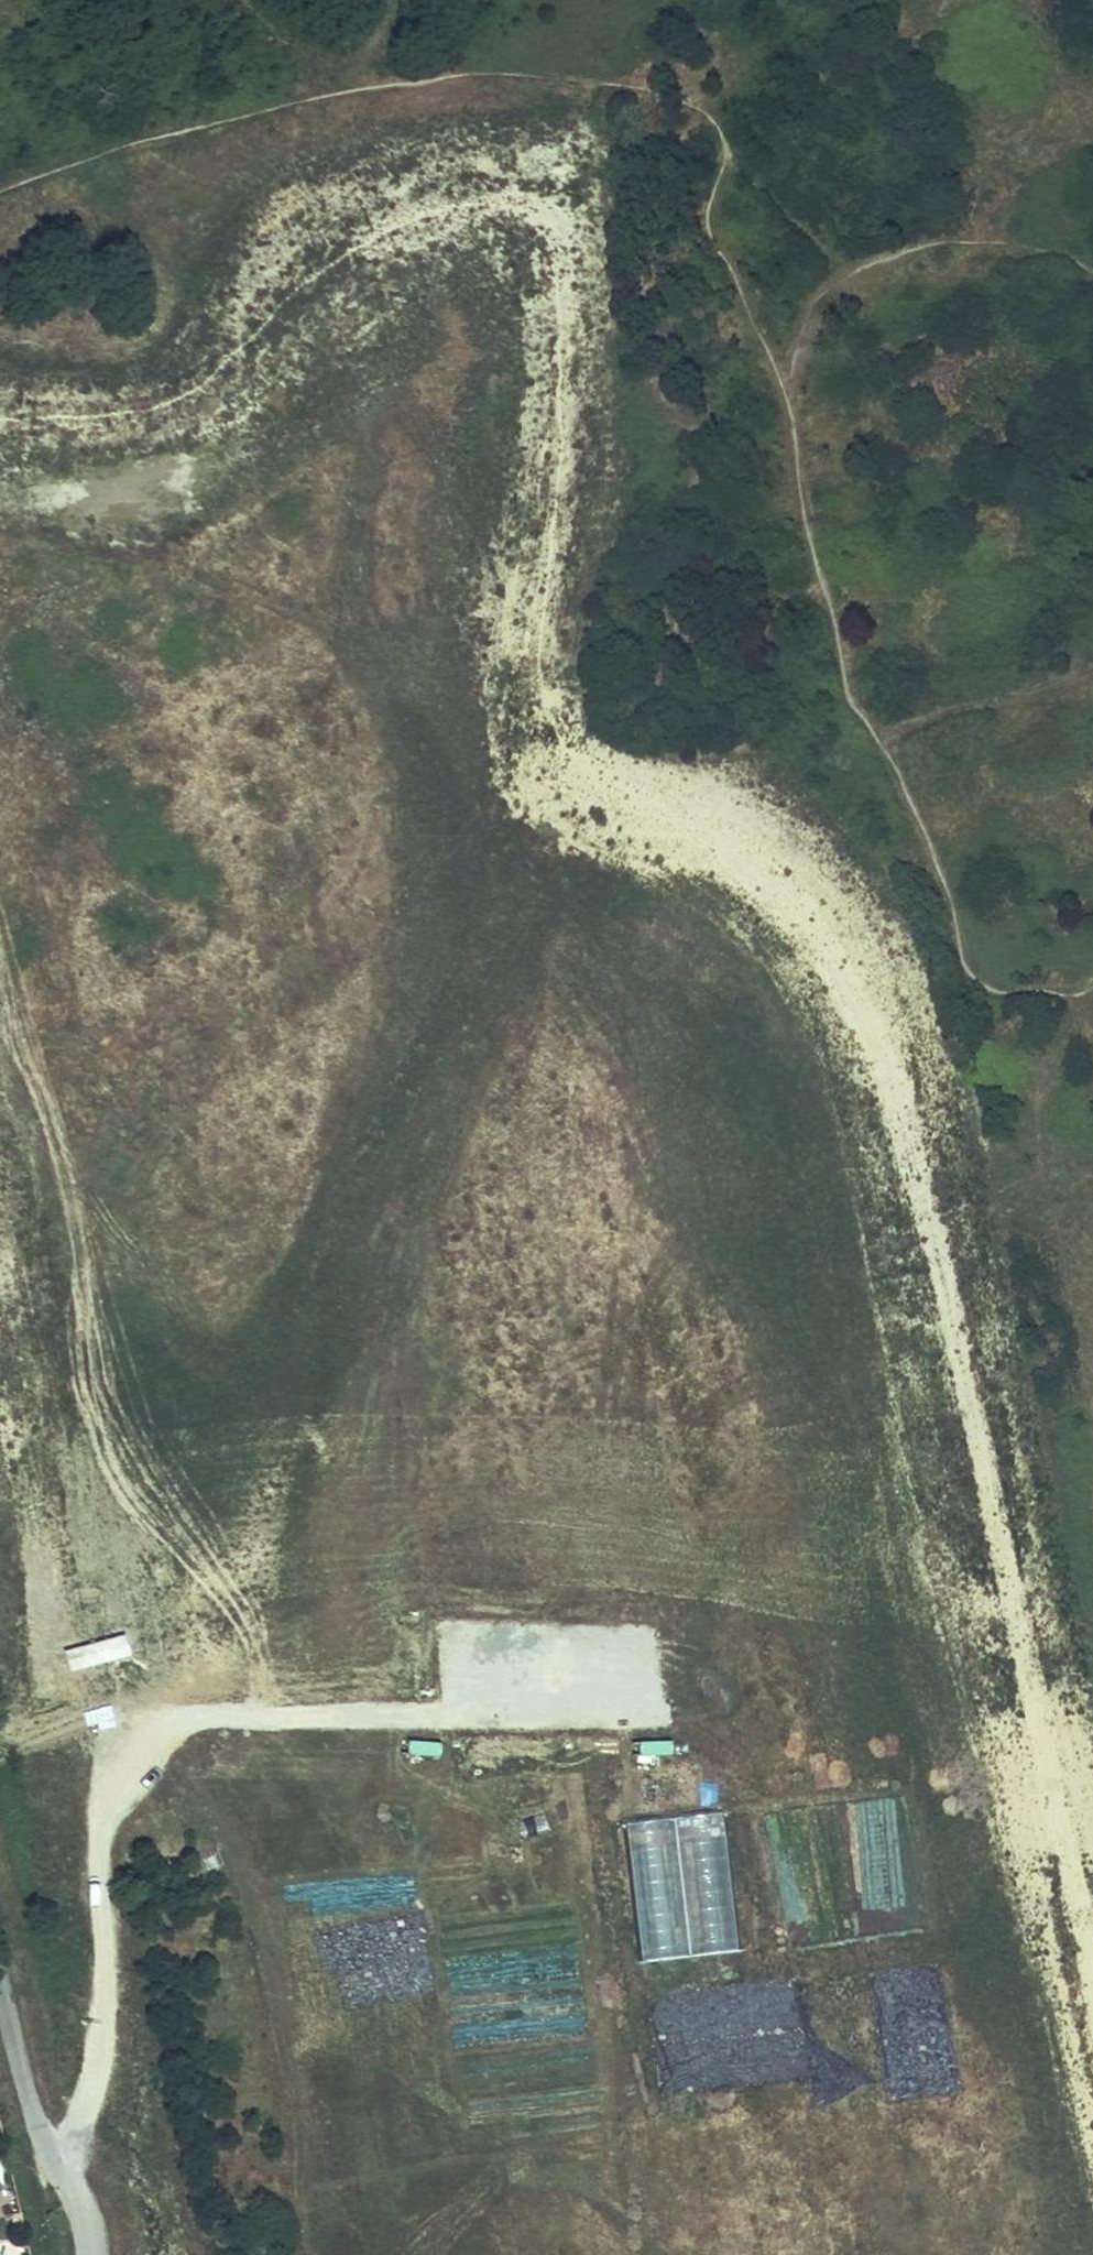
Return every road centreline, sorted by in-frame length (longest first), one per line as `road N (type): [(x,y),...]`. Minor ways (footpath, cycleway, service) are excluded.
road 1 (unclassified): [(91,2254),(78,2198),(30,2109),(0,1989)]

